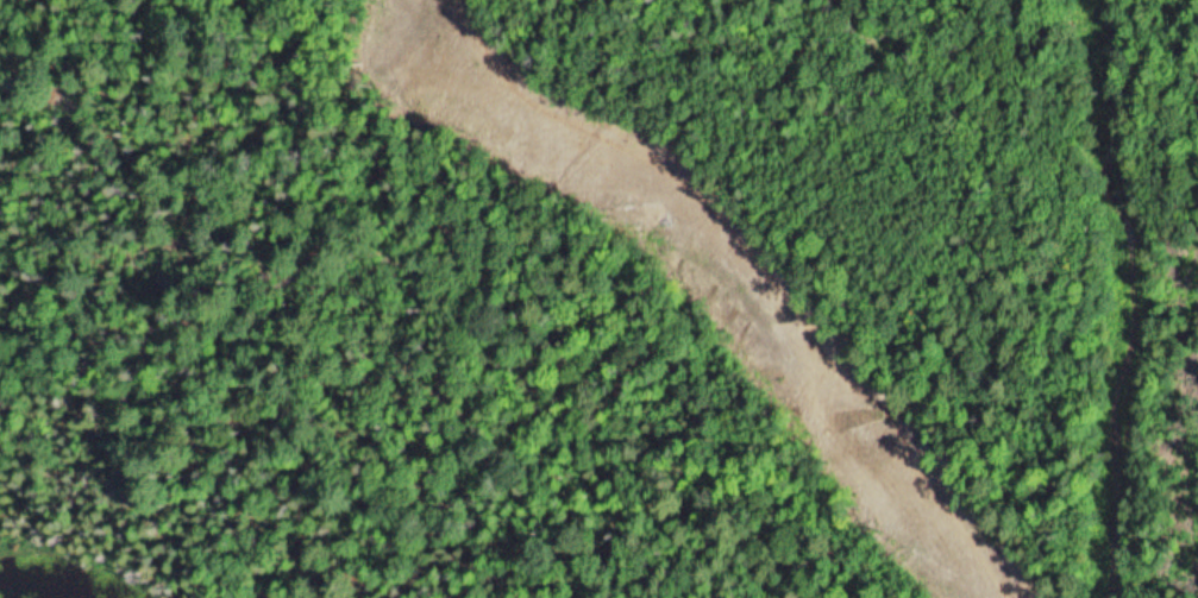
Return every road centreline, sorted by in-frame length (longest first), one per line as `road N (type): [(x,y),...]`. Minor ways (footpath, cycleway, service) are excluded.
road 1 (track): [(1122,597),(1122,358),(1100,0)]

